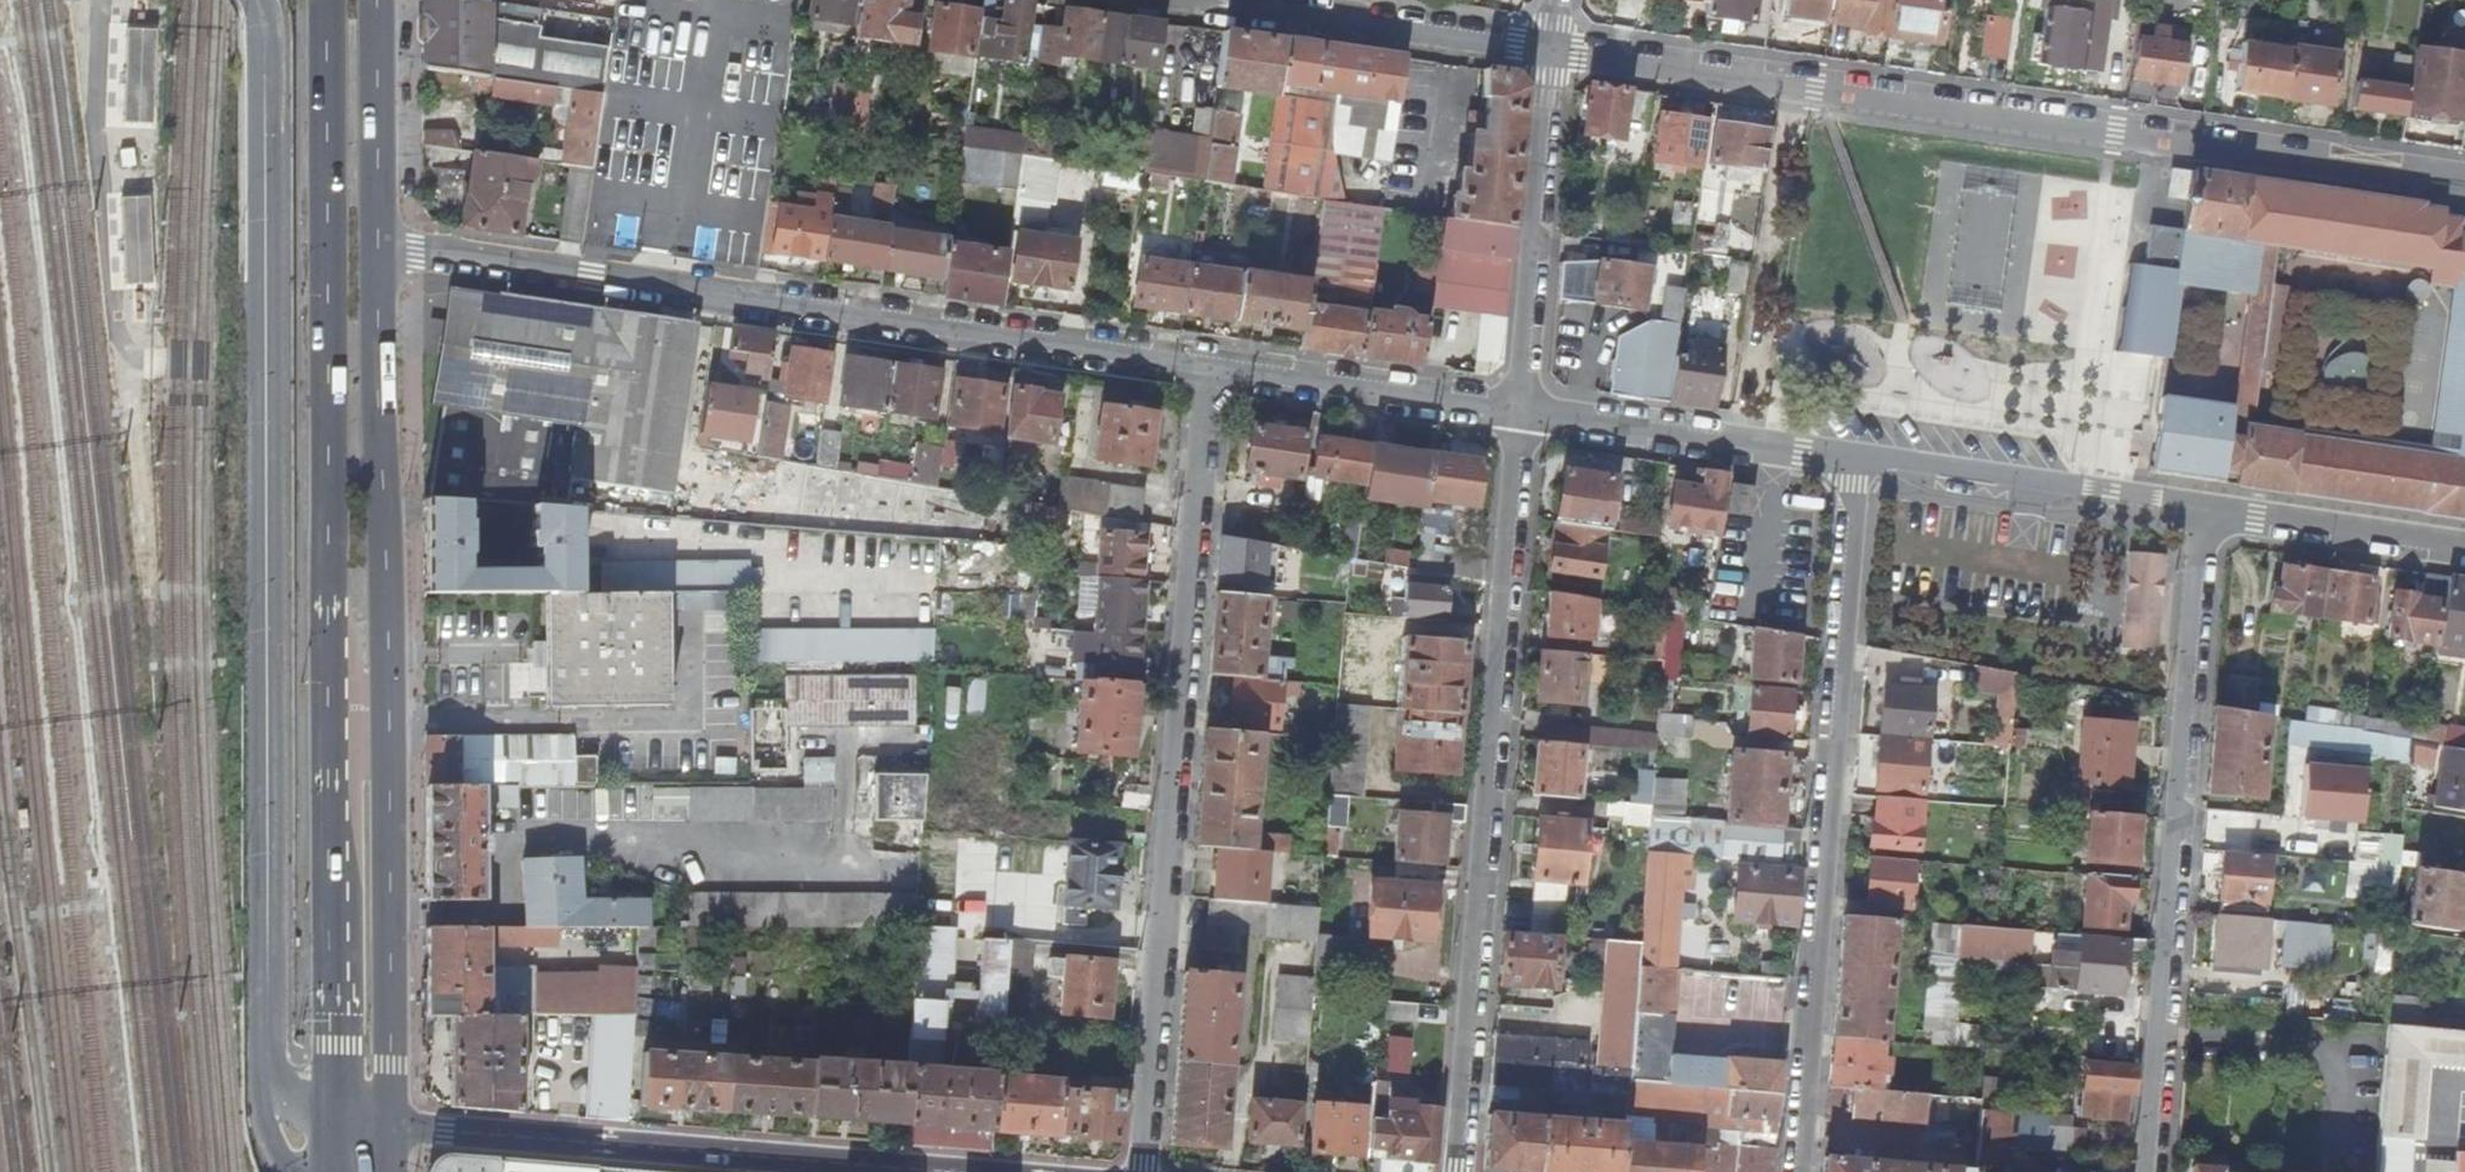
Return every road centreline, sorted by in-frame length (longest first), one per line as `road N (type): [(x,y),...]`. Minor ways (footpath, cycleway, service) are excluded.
road 1 (secondary): [(321,1126),(295,1124),(272,1098),(267,1059),(262,51),(254,0)]
road 2 (primary): [(326,0),(336,1015),(321,1126)]
road 3 (residential): [(2464,184),(1553,47)]
road 4 (primary): [(386,1130),(392,1065),(378,256)]
road 5 (residential): [(378,256),(1202,370)]
road 6 (residential): [(1136,1171),(1202,370)]
road 7 (residential): [(1458,1171),(1521,408)]
road 8 (residential): [(1865,463),(1802,1171)]
road 9 (residential): [(2149,1171),(2202,511)]
road 10 (residential): [(386,1130),(887,1171)]
road 11 (residential): [(1521,408),(1553,47)]
road 12 (residential): [(1553,47),(1203,0)]
road 13 (residential): [(1521,408),(1865,463)]
road 14 (residential): [(1865,463),(2202,511)]
road 15 (residential): [(1202,370),(1521,408)]
road 16 (residential): [(2202,511),(2464,549)]
road 17 (primary): [(378,256),(375,0)]

